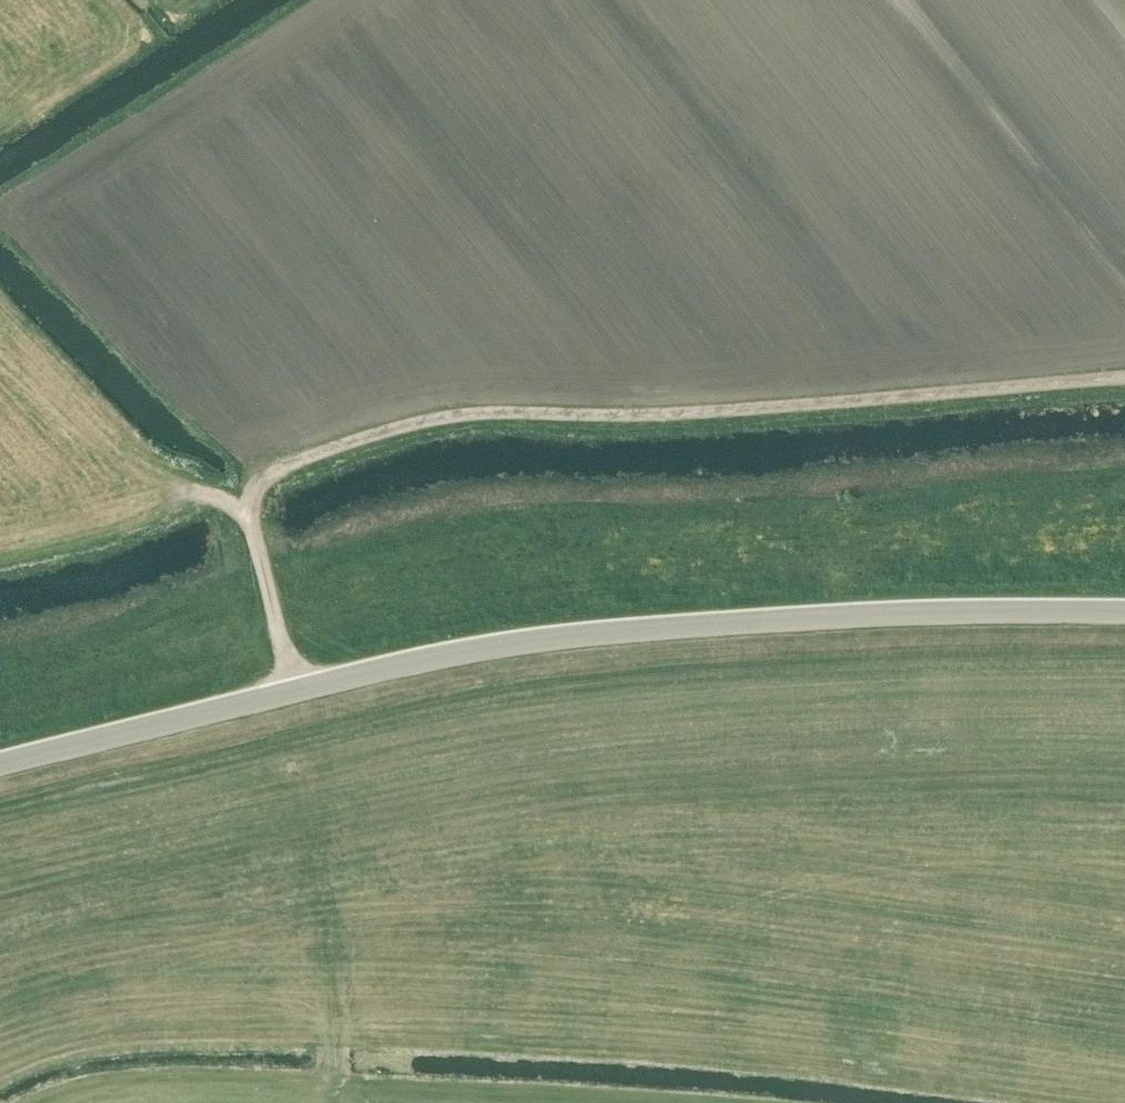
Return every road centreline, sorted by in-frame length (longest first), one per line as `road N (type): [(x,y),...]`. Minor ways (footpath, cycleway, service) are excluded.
road 1 (unclassified): [(1124,615),(909,613),(581,636),(400,666),(0,766)]

